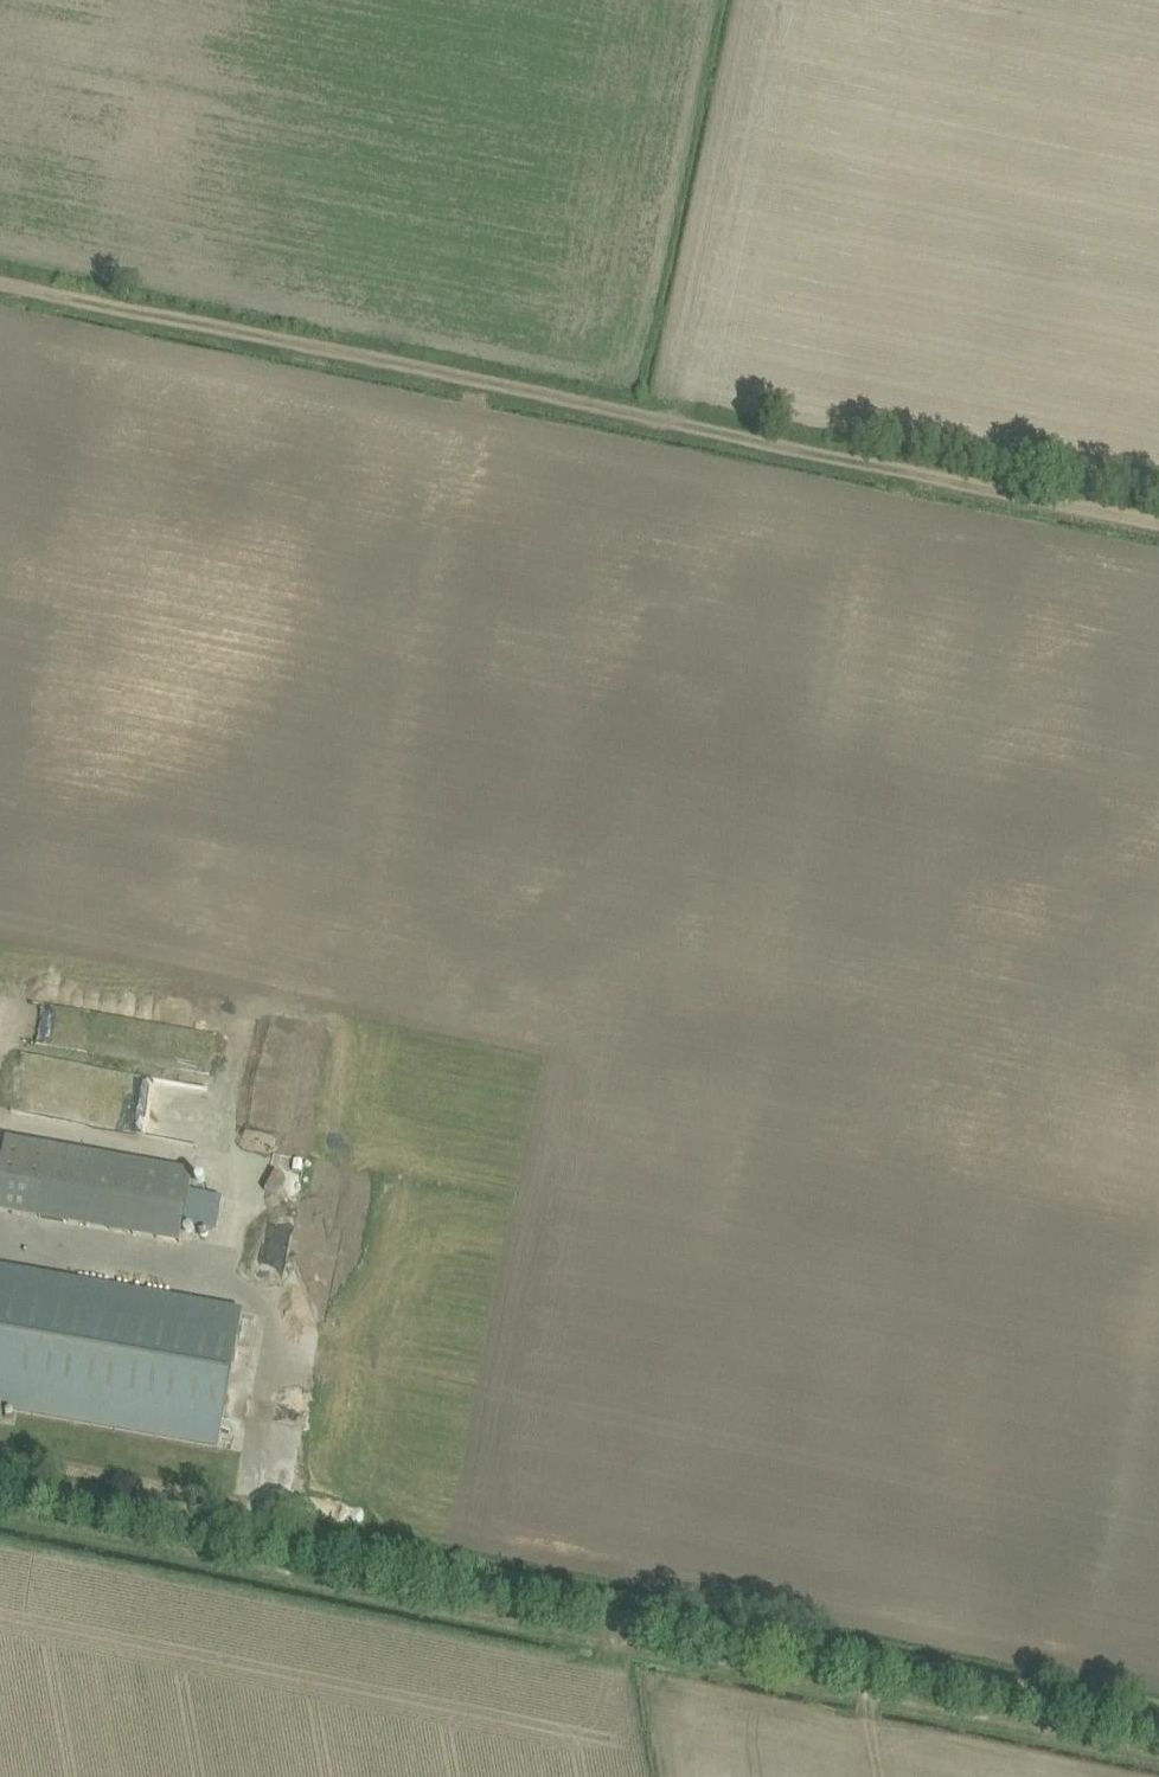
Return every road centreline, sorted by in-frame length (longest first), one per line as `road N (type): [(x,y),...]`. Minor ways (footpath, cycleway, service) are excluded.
road 1 (unclassified): [(1158,1739),(0,1491)]

